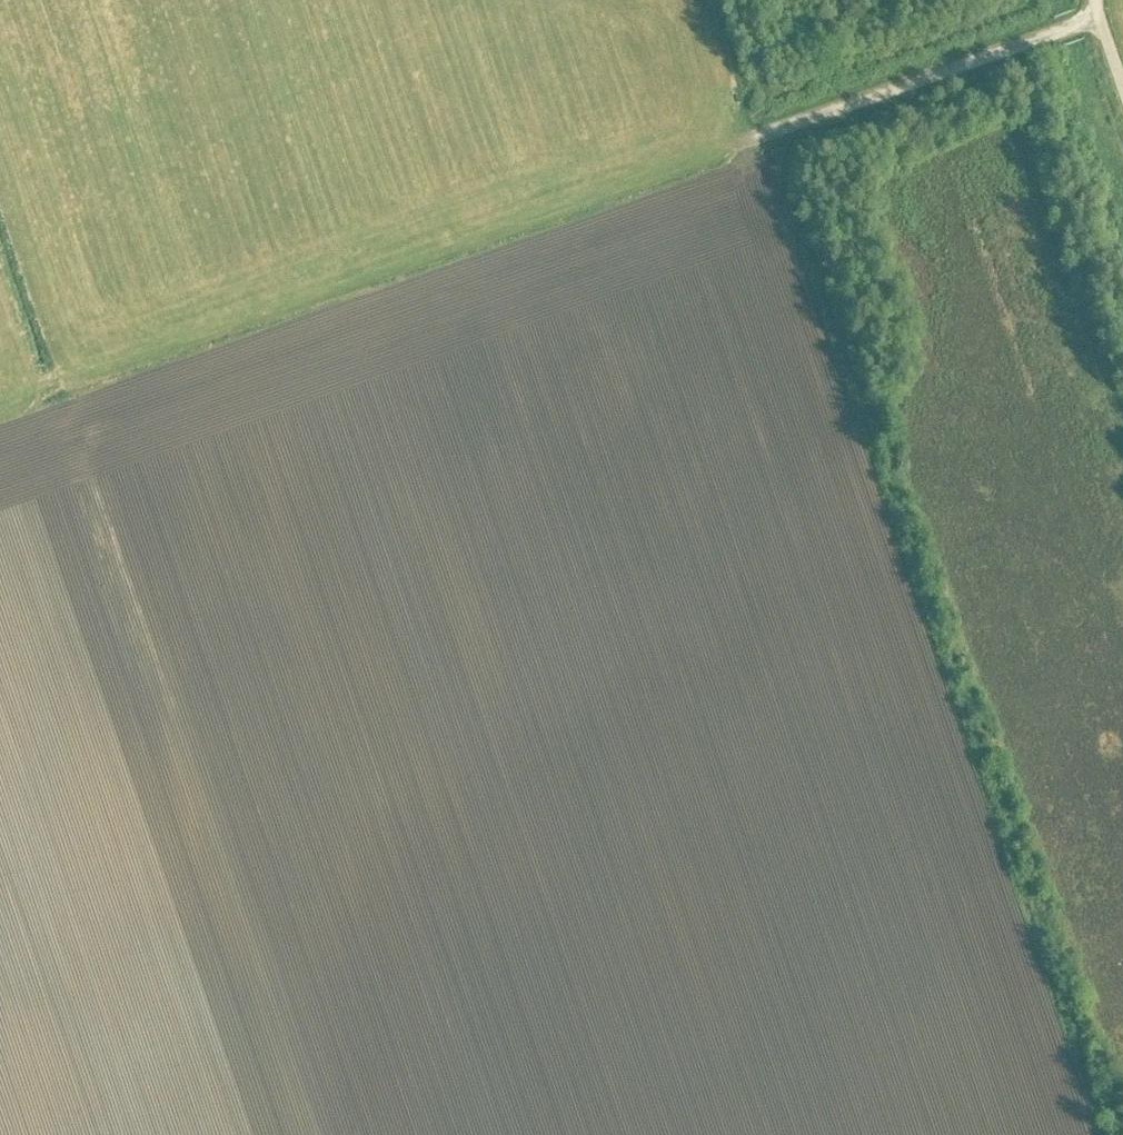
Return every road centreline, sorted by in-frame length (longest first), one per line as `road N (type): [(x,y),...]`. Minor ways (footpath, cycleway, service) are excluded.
road 1 (track): [(1099,19),(768,134)]

